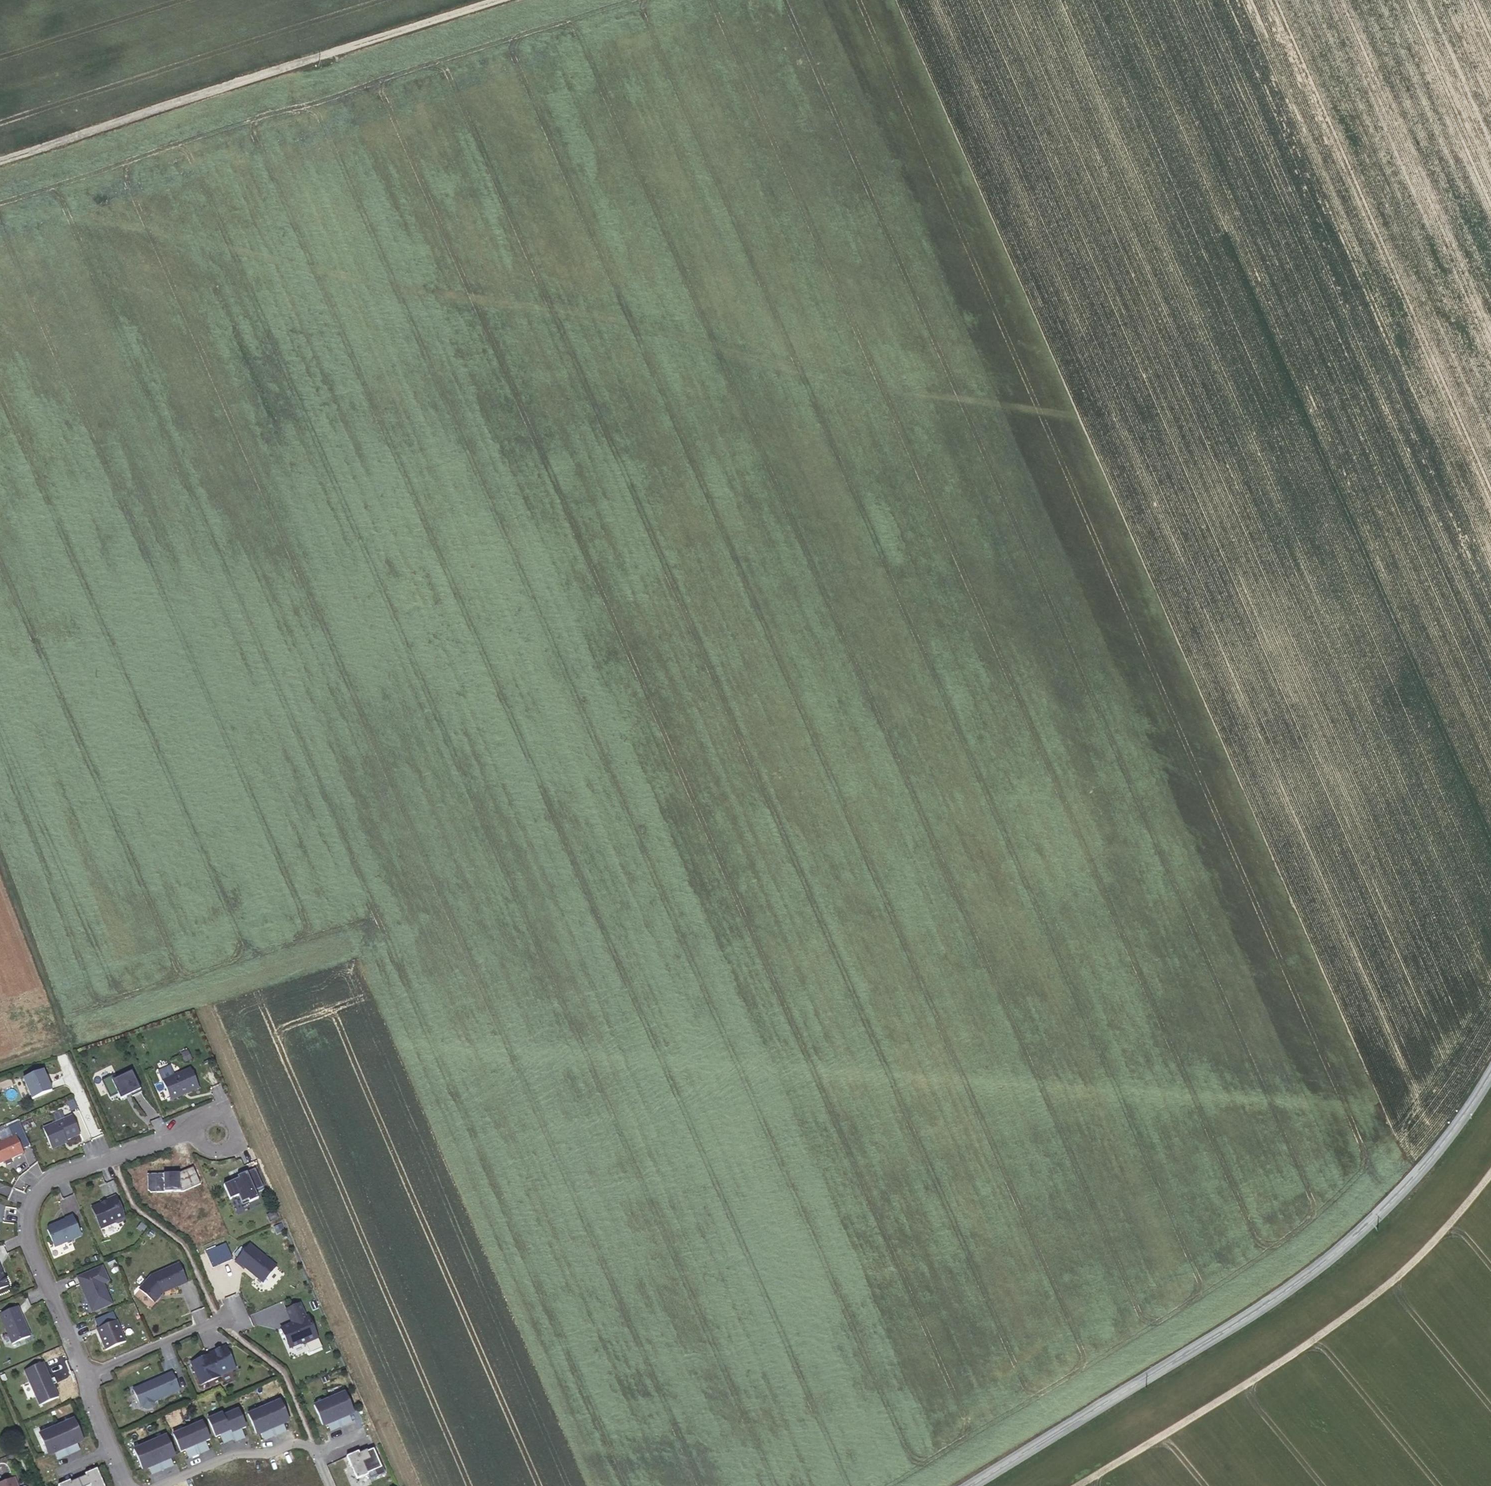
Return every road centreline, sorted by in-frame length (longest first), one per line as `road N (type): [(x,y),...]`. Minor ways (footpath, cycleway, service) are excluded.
road 1 (tertiary): [(968,1485),(1319,1265),(1432,1157),(1490,1071)]
road 2 (track): [(0,159),(498,0)]
road 3 (residential): [(87,1375),(33,1254),(32,1200),(49,1181),(195,1132)]
road 4 (residential): [(316,1452),(303,1443),(234,1453),(160,1485)]
road 5 (residential): [(87,1375),(220,1319)]

